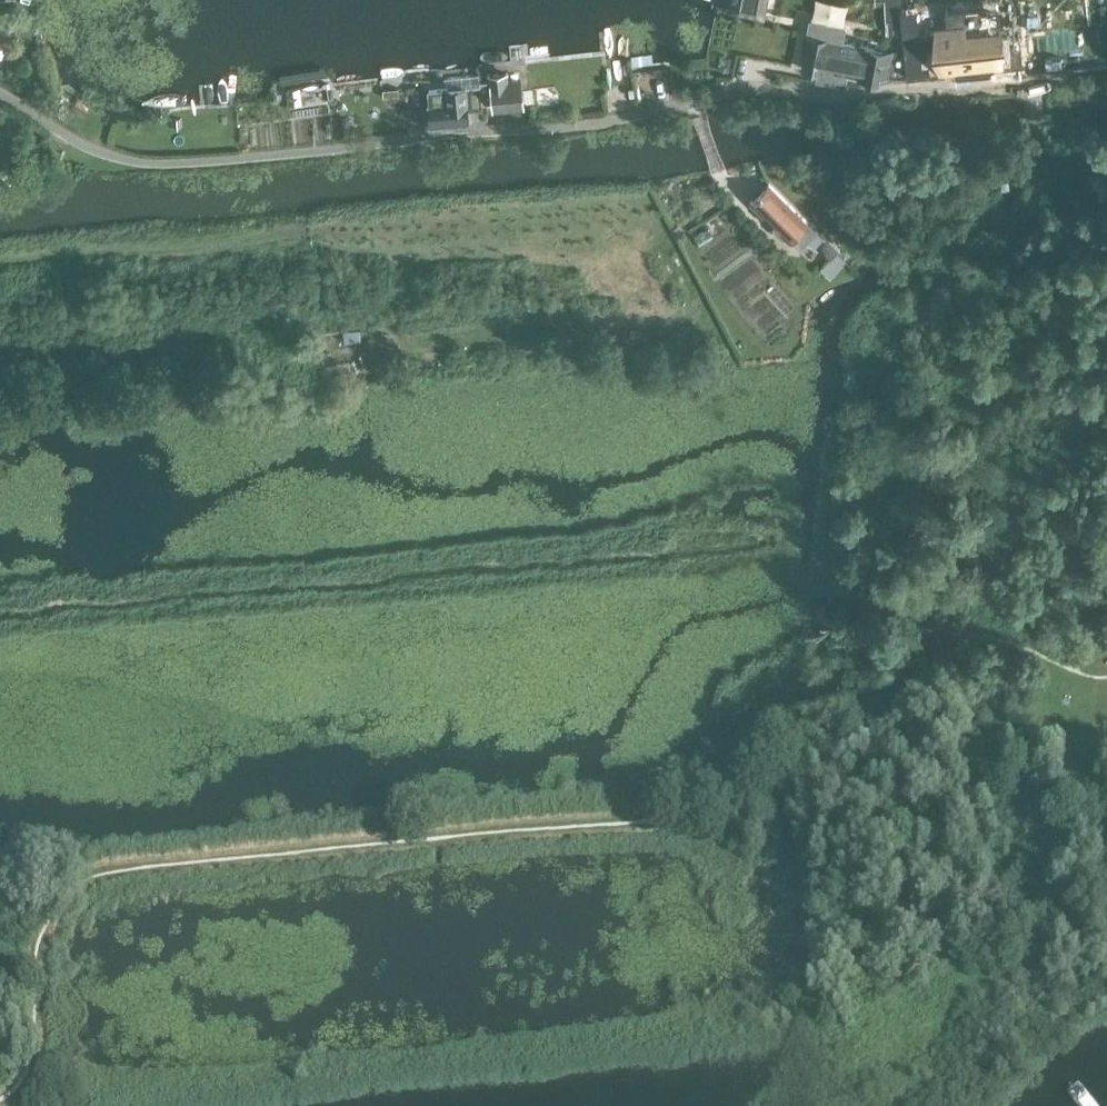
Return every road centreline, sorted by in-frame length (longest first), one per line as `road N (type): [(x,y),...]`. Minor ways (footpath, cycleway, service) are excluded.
road 1 (unclassified): [(0,93),(104,153),(160,164),(611,125),(690,95),(1017,82)]

